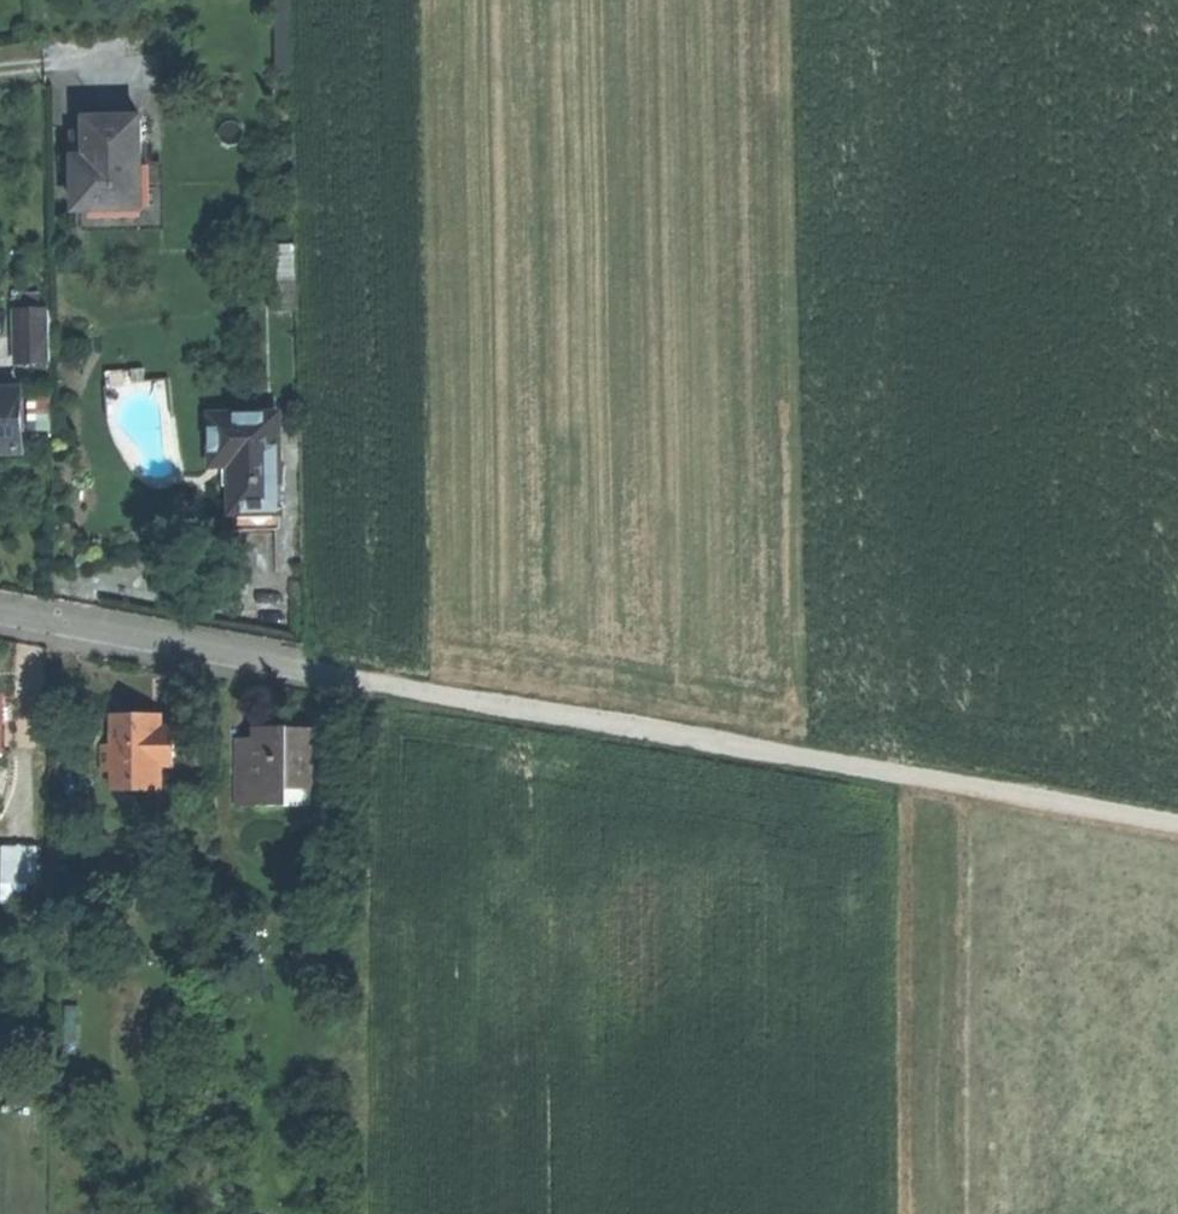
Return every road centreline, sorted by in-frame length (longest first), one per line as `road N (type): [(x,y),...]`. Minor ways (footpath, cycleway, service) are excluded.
road 1 (residential): [(298,667),(0,612)]

